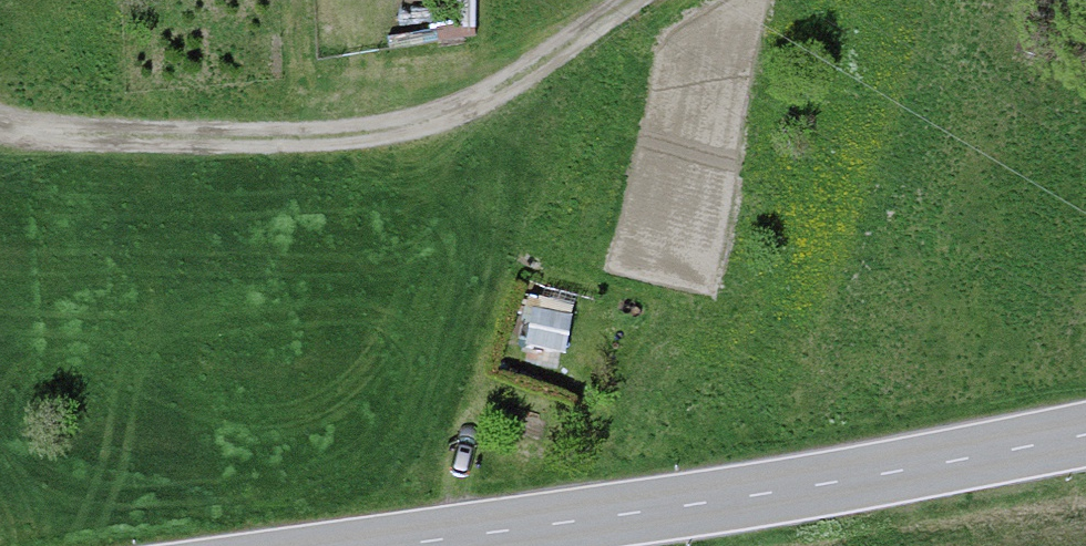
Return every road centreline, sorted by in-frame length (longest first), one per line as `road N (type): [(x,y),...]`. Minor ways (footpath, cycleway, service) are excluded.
road 1 (tertiary): [(395,545),(928,470),(1085,438)]
road 2 (track): [(631,0),(465,117),(200,134),(0,131)]

